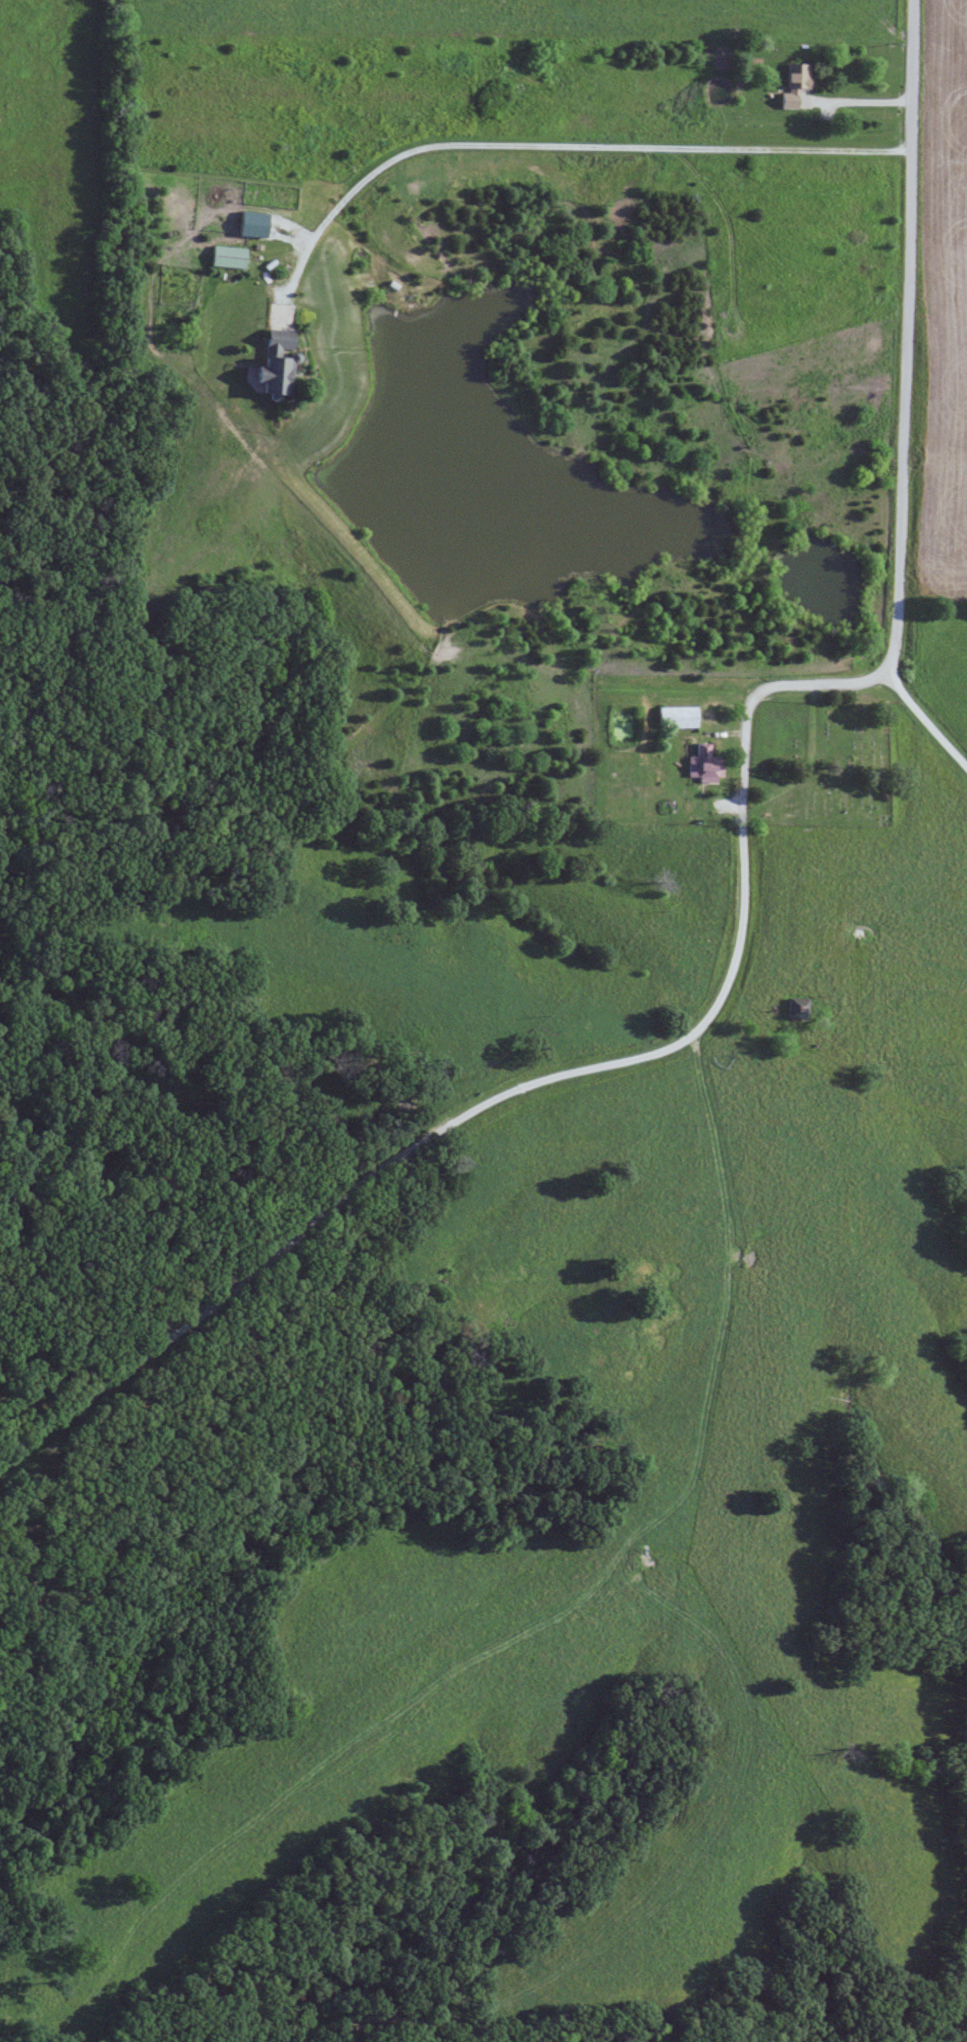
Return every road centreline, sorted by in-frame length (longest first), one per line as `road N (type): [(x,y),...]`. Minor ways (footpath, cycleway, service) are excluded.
road 1 (residential): [(0,1456),(378,1166),(519,1085),(692,1036),(737,940),(737,802),(751,695),(769,686),(852,682),(885,669)]
road 2 (residential): [(885,669),(899,635),(912,0)]

